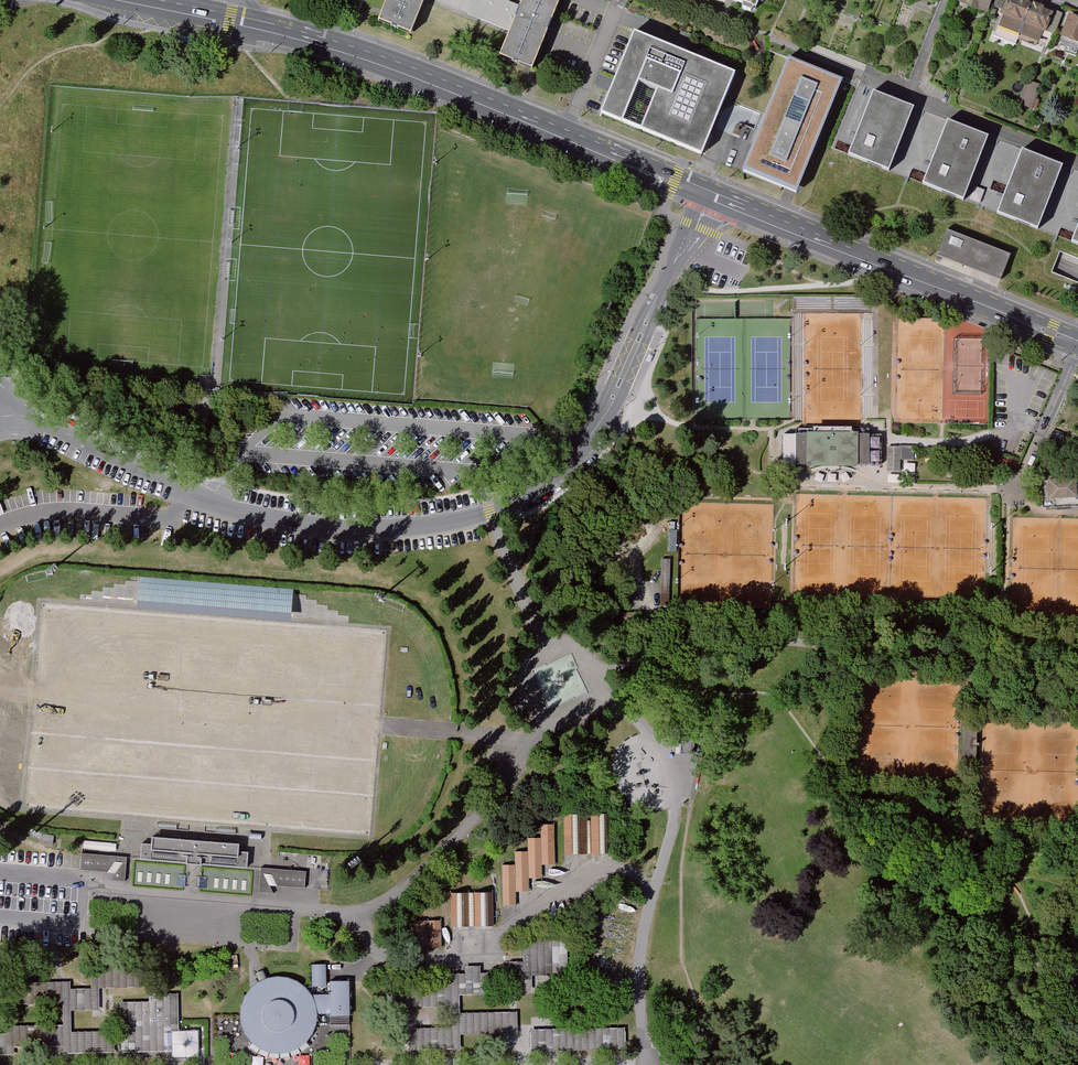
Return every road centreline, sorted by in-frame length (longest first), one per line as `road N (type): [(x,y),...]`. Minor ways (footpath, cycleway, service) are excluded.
road 1 (unclassified): [(710,194),(600,422),(546,484),(490,514),(351,532),(234,512),(90,447),(15,397)]
road 2 (secondary): [(710,194),(354,51),(123,0)]
road 3 (secondary): [(1077,342),(710,194)]
road 4 (residential): [(1077,164),(919,100),(913,88),(947,0)]

